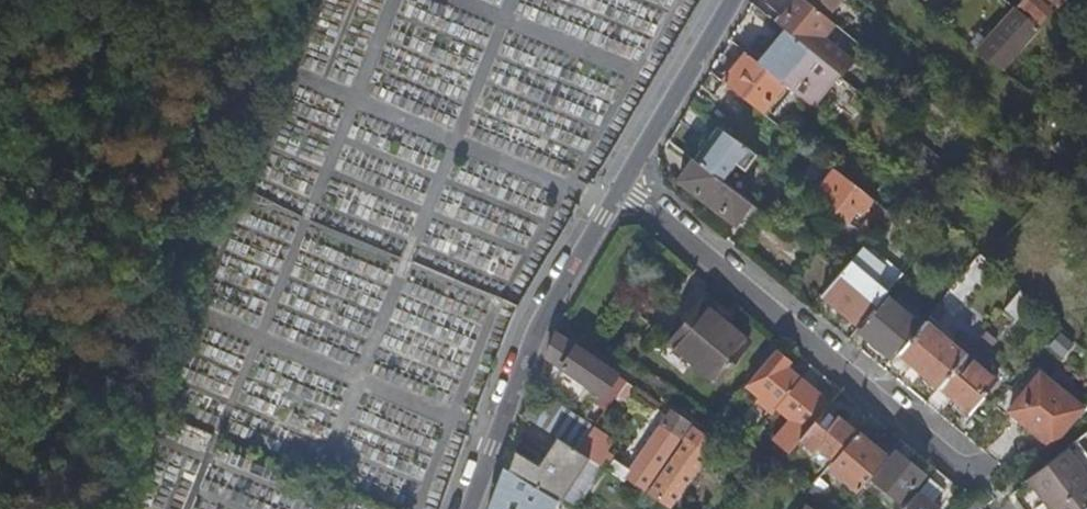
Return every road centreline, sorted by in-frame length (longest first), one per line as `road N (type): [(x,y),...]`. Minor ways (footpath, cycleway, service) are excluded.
road 1 (residential): [(957,462),(623,185)]
road 2 (residential): [(623,185),(541,327),(471,508)]
road 3 (residential): [(735,0),(623,185)]

